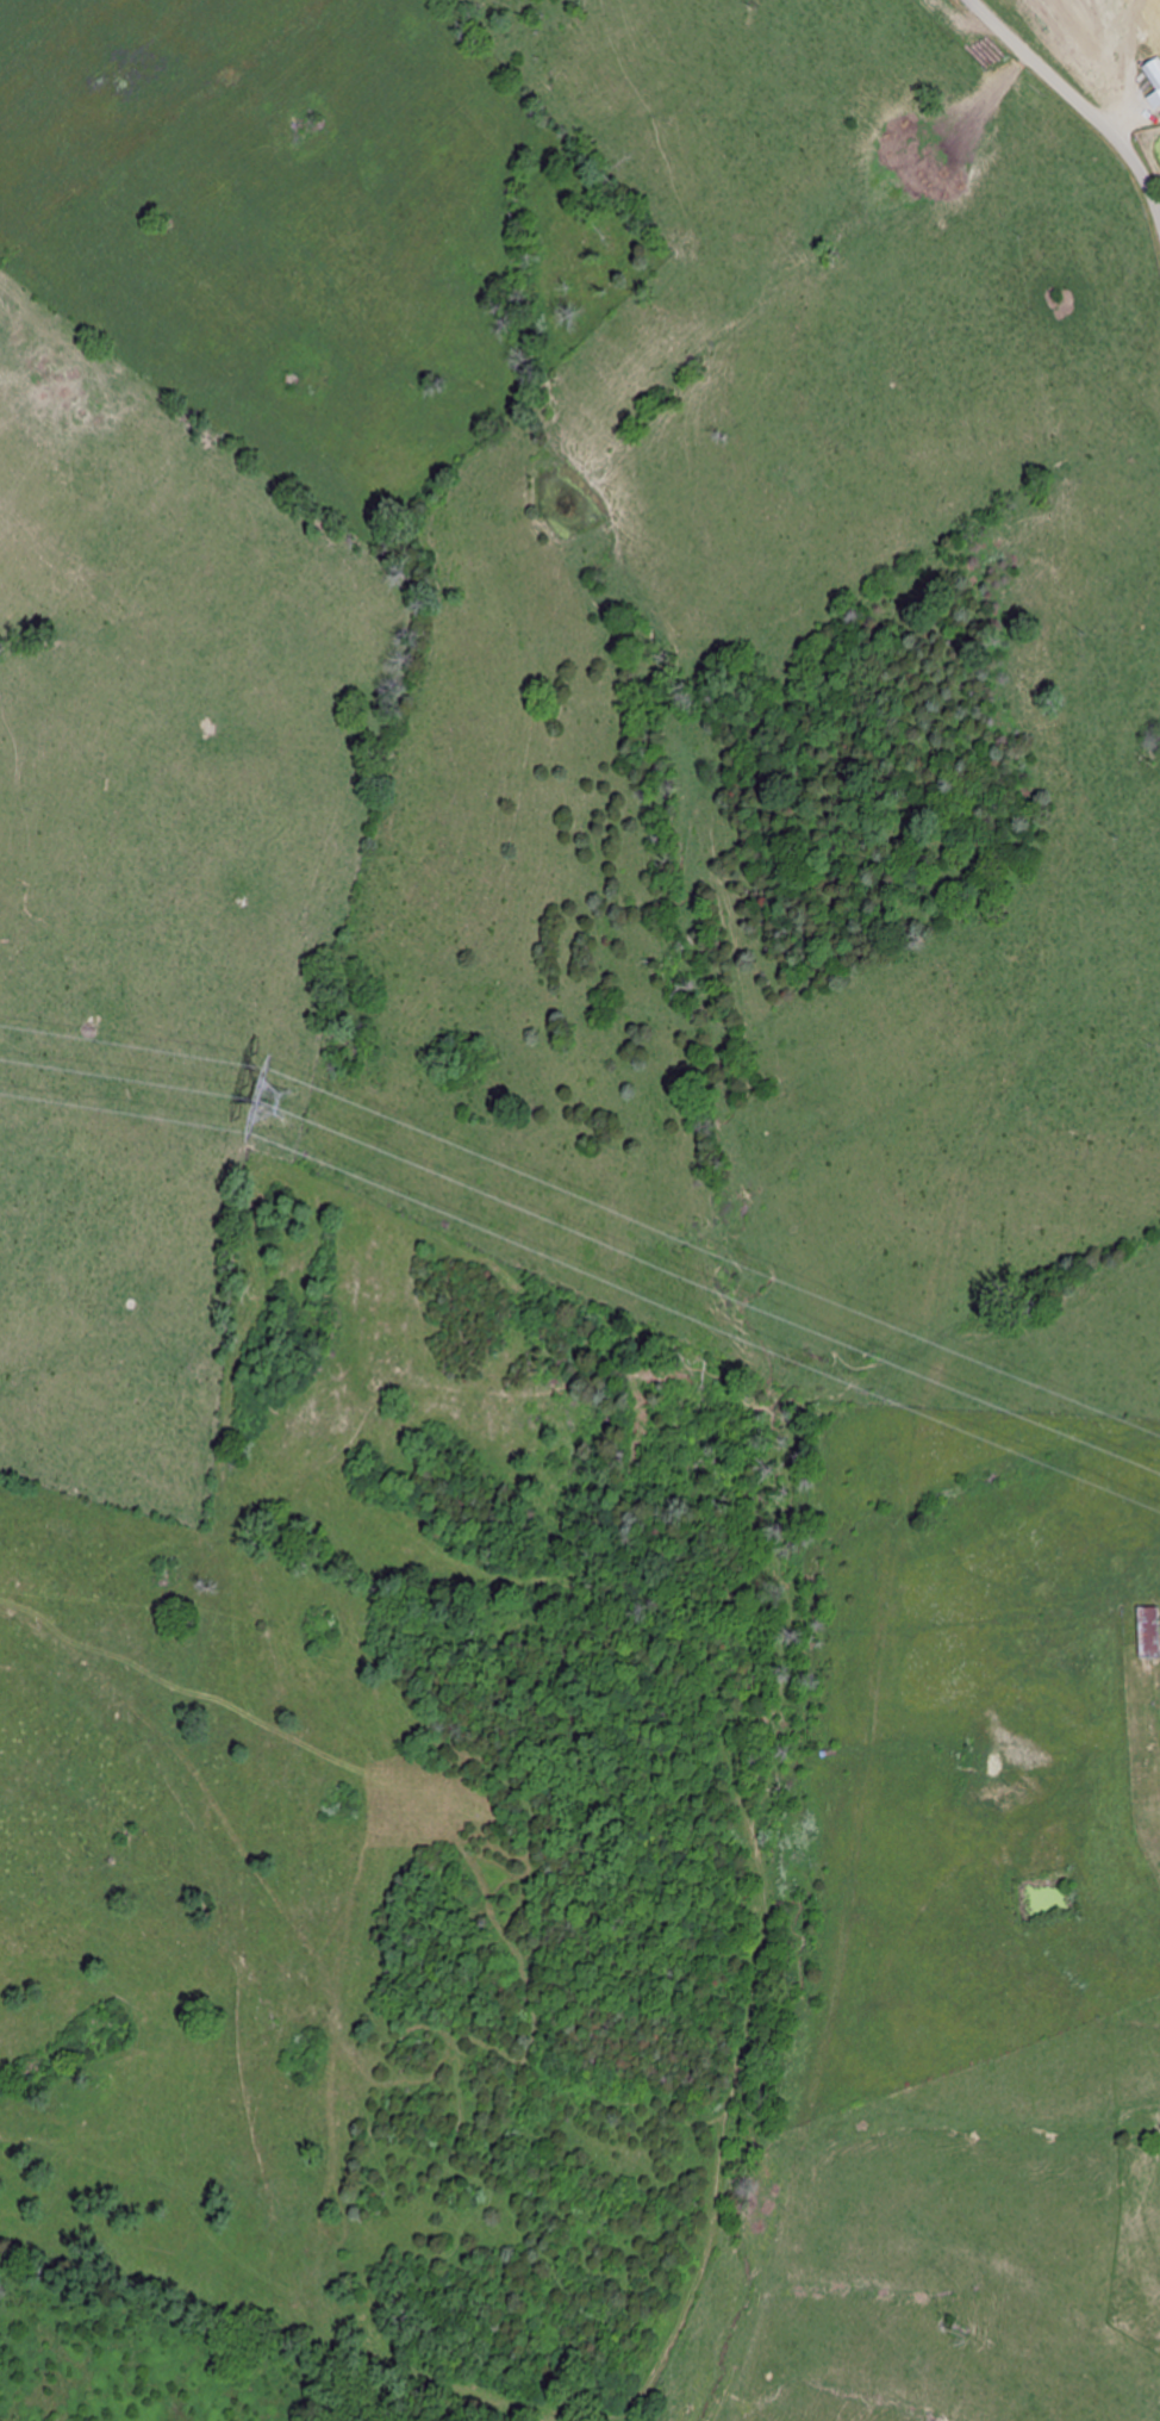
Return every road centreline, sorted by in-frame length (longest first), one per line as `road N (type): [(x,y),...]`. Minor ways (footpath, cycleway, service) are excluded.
road 1 (residential): [(1159,219),(1111,137),(969,0)]

